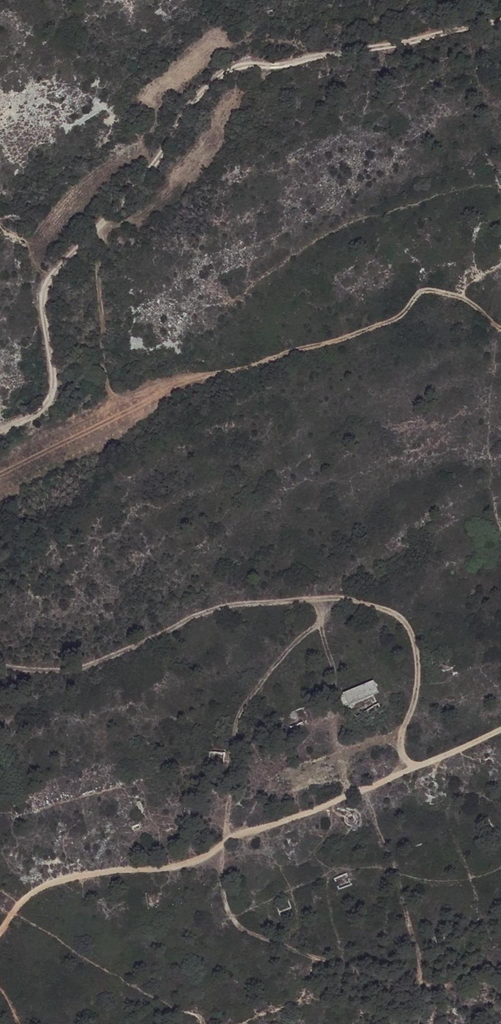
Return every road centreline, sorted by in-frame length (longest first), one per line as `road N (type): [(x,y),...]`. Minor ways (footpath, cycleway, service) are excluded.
road 1 (track): [(500,19),(225,70),(146,174),(44,286),(38,299),(52,392),(45,409),(0,428)]
road 2 (track): [(500,333),(461,295),(429,289),(394,320),(338,341),(134,398),(110,384),(99,224)]
road 3 (track): [(406,770),(402,745),(417,676),(410,630),(386,609),(351,599),(208,609),(62,670),(0,667)]
road 4 (track): [(500,728),(178,866),(63,880),(35,892),(0,930)]
road 5 (track): [(227,840),(238,711),(320,620),(319,598)]

